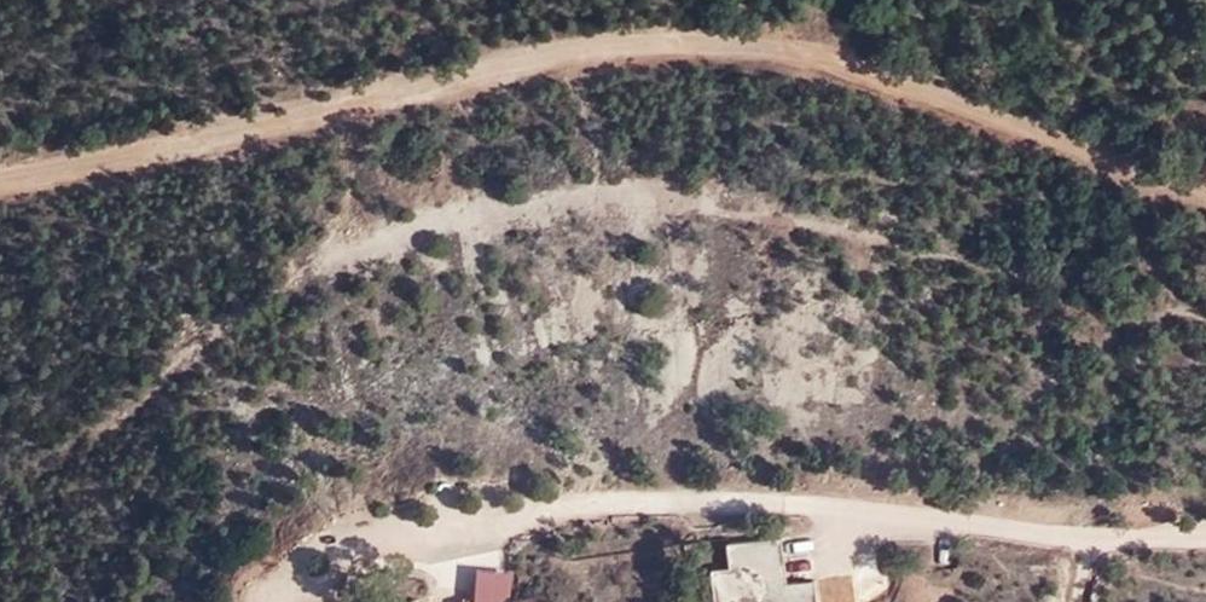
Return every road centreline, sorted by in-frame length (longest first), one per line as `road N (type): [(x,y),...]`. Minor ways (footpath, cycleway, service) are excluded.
road 1 (track): [(0,173),(623,47),(722,41),(805,52),(1205,193)]

